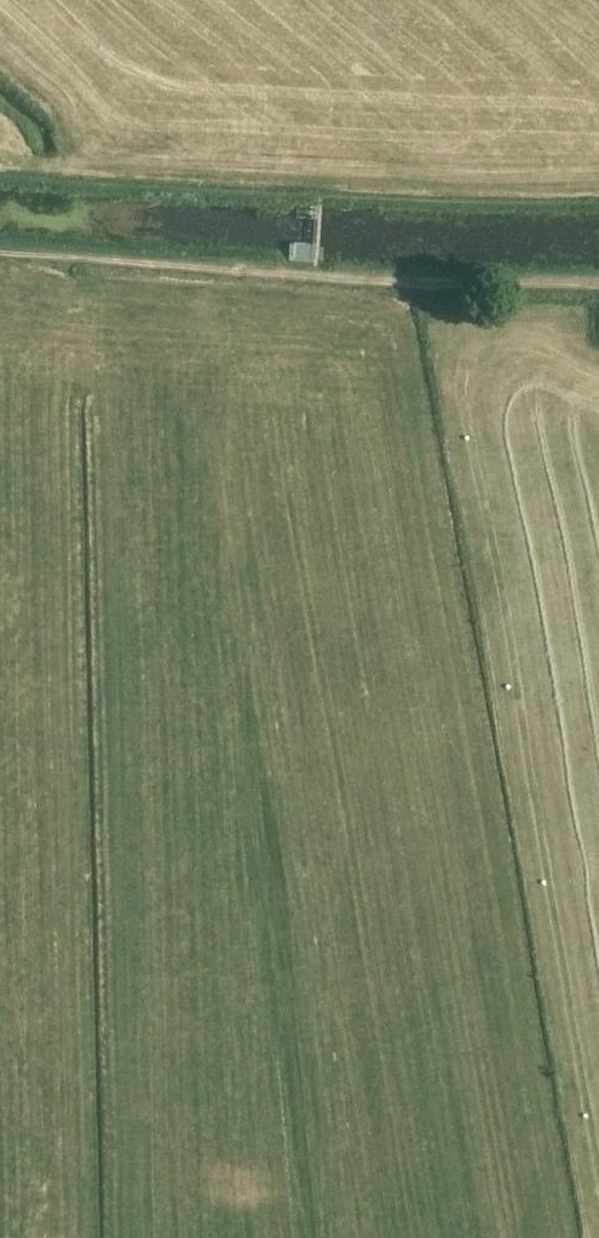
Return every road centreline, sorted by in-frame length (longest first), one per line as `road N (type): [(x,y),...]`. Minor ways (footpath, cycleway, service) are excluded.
road 1 (track): [(102,259),(462,281),(598,281)]

